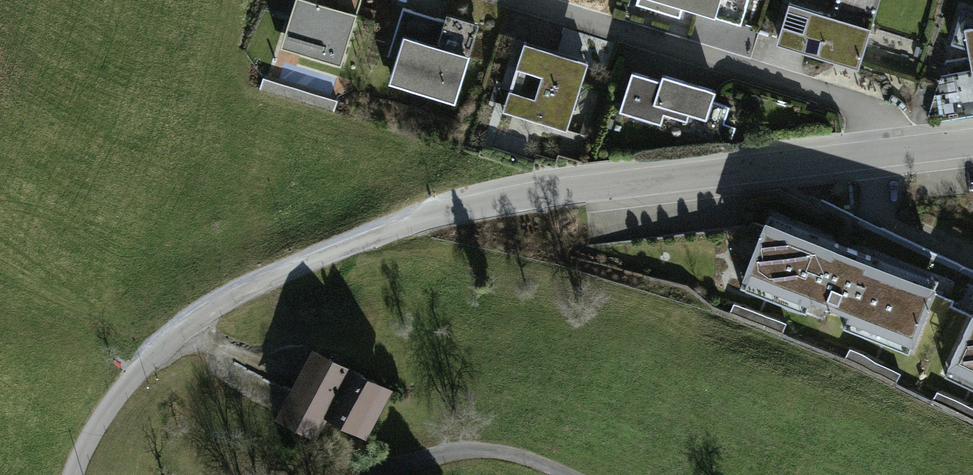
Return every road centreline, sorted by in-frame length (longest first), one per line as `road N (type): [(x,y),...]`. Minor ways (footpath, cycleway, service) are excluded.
road 1 (residential): [(73,474),(117,395),(161,348),(224,302),(317,261),(418,225),(547,193),(909,145)]
road 2 (residential): [(517,0),(863,105),(909,145)]

